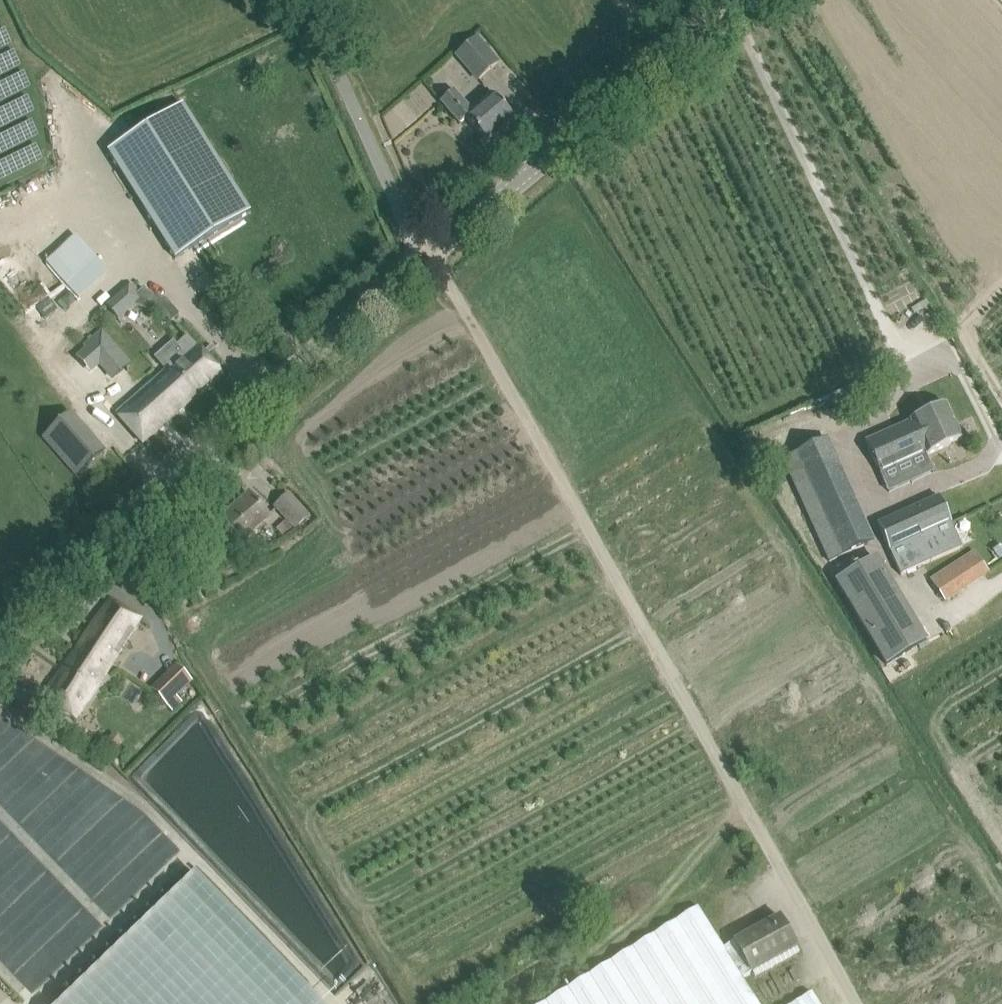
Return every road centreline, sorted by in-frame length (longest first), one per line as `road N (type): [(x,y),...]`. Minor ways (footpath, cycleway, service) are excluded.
road 1 (unclassified): [(0,635),(429,255)]
road 2 (track): [(1001,281),(916,365),(900,357),(727,4)]
road 3 (unclassified): [(429,255),(731,0)]
road 4 (unclassified): [(429,255),(302,0)]

